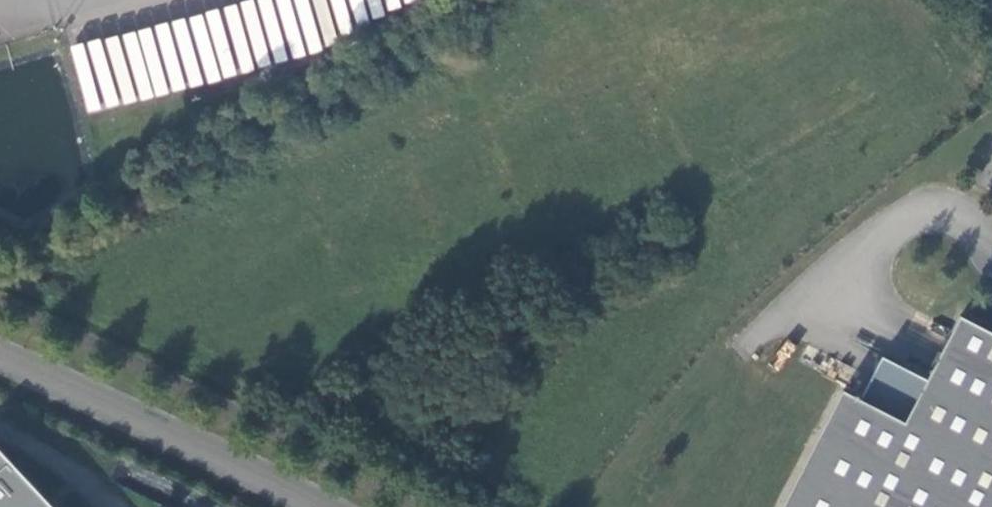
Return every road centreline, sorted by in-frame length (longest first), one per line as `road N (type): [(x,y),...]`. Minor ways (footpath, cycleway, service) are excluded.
road 1 (tertiary): [(319,506),(0,357)]

